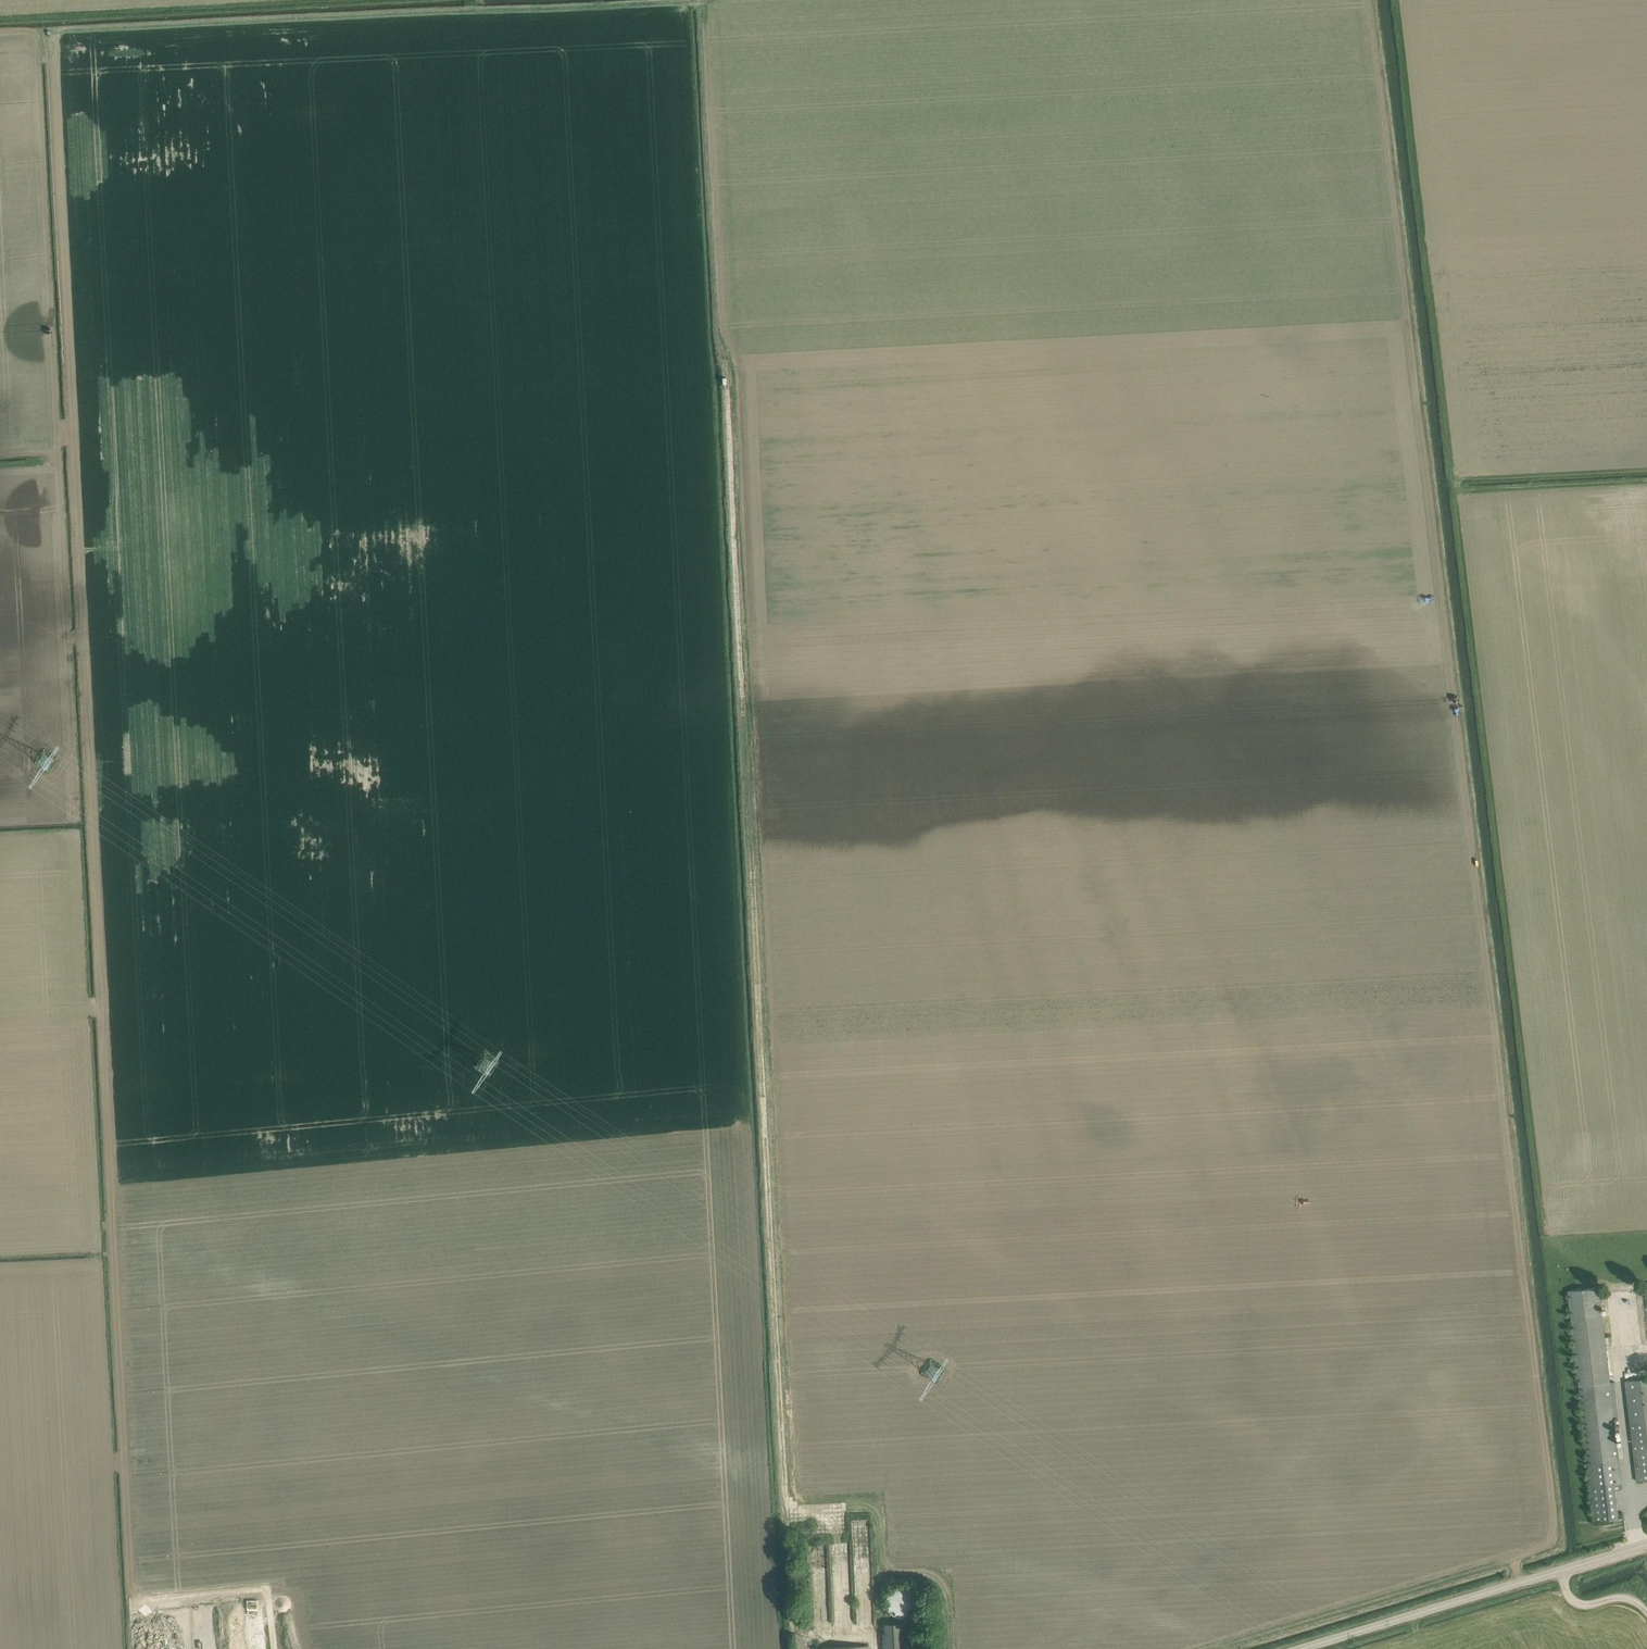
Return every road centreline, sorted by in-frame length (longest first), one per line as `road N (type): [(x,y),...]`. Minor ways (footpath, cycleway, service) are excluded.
road 1 (unclassified): [(1299,1648),(1646,1544)]

